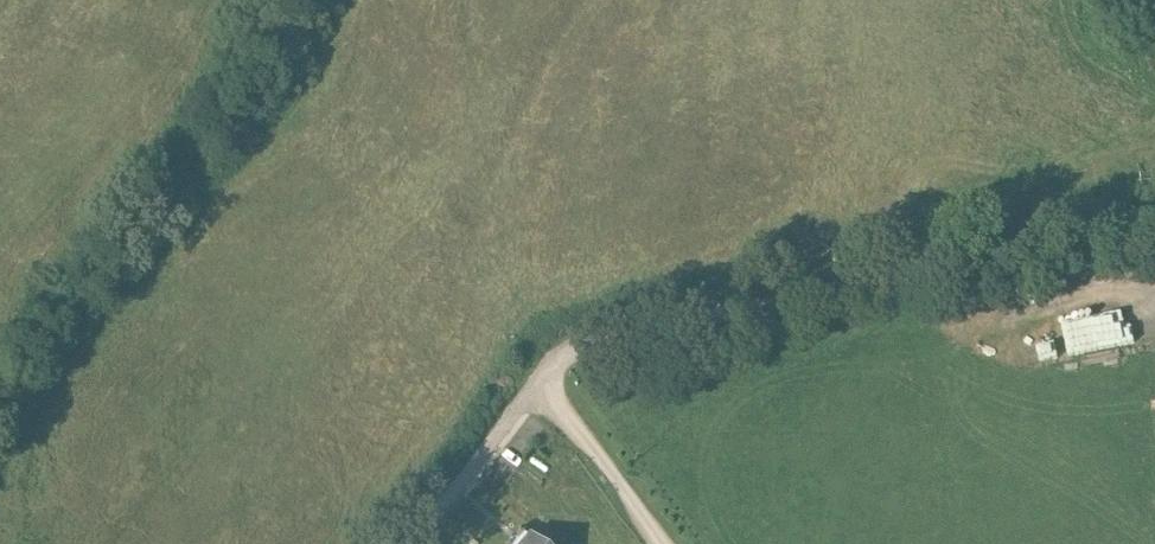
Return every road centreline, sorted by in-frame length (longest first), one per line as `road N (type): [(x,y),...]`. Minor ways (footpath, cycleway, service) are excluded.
road 1 (track): [(544,392),(662,543)]

